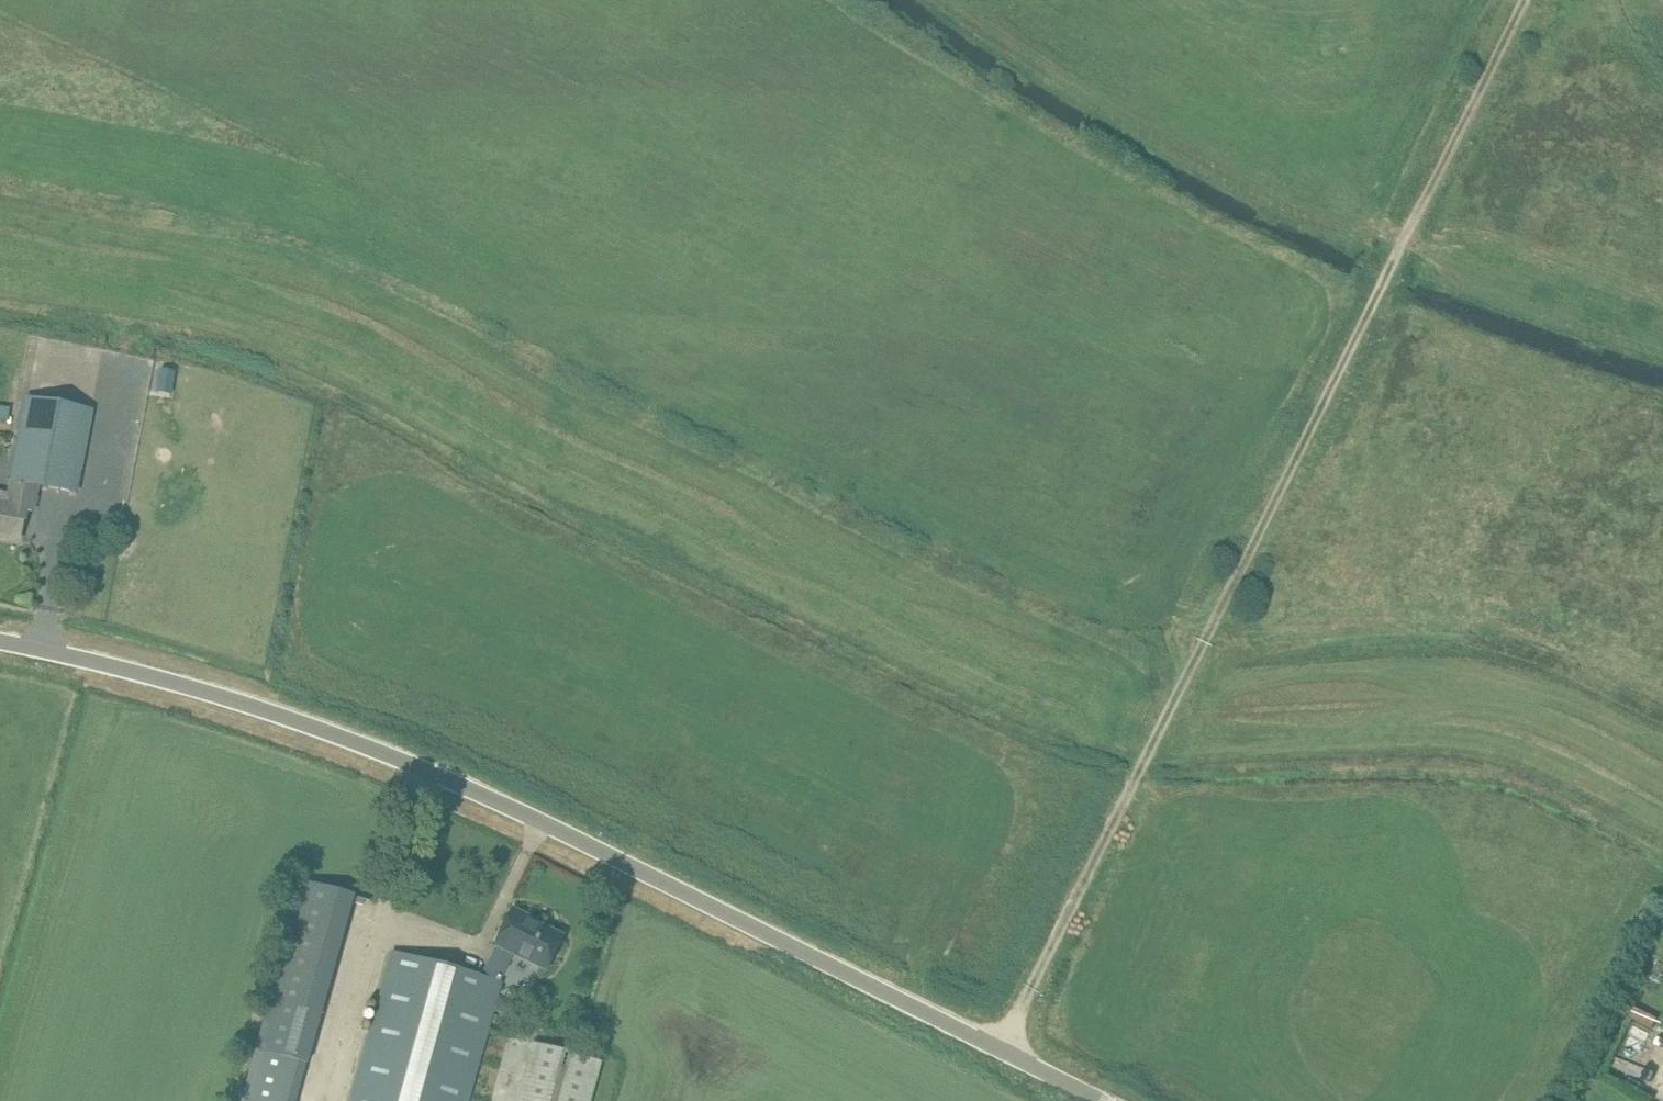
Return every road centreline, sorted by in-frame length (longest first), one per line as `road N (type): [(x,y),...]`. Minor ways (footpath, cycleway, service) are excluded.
road 1 (track): [(0,249),(227,304),(1168,712),(1481,689),(1662,776)]
road 2 (unclassified): [(1104,1100),(428,772),(241,702),(0,642)]
road 3 (track): [(1001,1050),(1524,0)]

